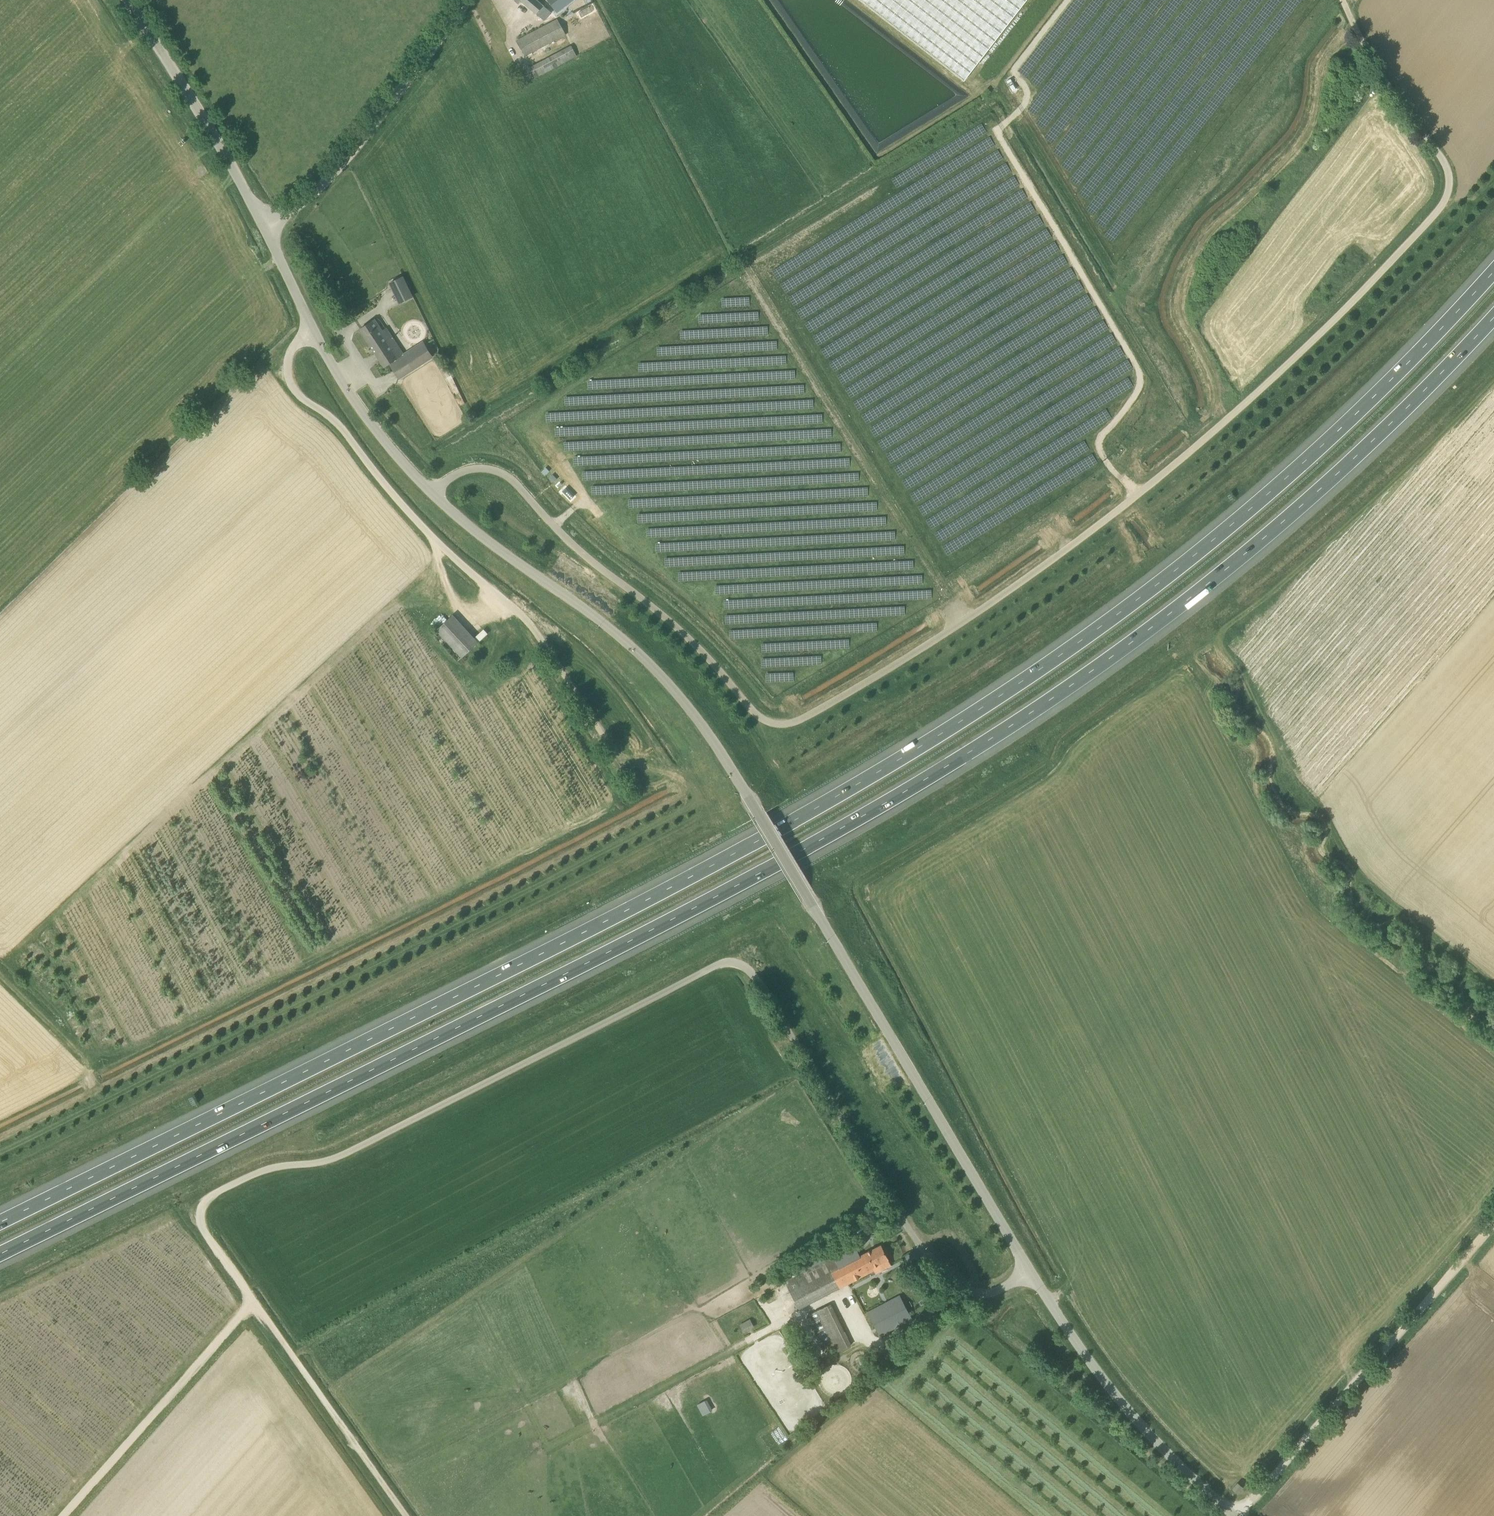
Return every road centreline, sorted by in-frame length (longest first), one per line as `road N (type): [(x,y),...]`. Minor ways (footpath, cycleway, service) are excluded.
road 1 (motorway): [(1493,268),(1275,487),(1107,624),(906,758),(470,990),(0,1222)]
road 2 (motorway): [(0,1252),(479,1017),(920,783),(1117,653),(1298,510),(1493,316)]
road 3 (unclassified): [(1030,1271),(983,1295),(965,1291),(929,1256),(771,998),(749,969),(724,963),(353,1150),(235,1183),(202,1209),(207,1235)]
road 4 (unclassified): [(1030,1271),(715,741),(635,650),(434,494)]
road 5 (unclassified): [(1220,425),(962,626),(787,727),(759,716),(680,630),(495,469),(451,478),(434,494)]
road 6 (track): [(0,1153),(703,800)]
road 7 (track): [(0,957),(446,550)]
road 8 (unclassified): [(1220,425),(1303,352),(1449,194),(1449,170),(1347,0)]
road 9 (track): [(1238,1515),(1493,1225)]
road 10 (unclassified): [(1236,1515),(1170,1459),(1101,1376),(1030,1271)]
road 11 (unclassified): [(434,494),(356,404),(264,225)]
road 12 (unclassified): [(264,225),(341,166),(469,0)]
road 13 (track): [(253,1300),(61,1515)]
road 14 (track): [(253,1300),(406,1515)]
road 15 (unclassified): [(264,225),(128,0)]
road 16 (track): [(0,976),(70,1042),(104,1101)]

